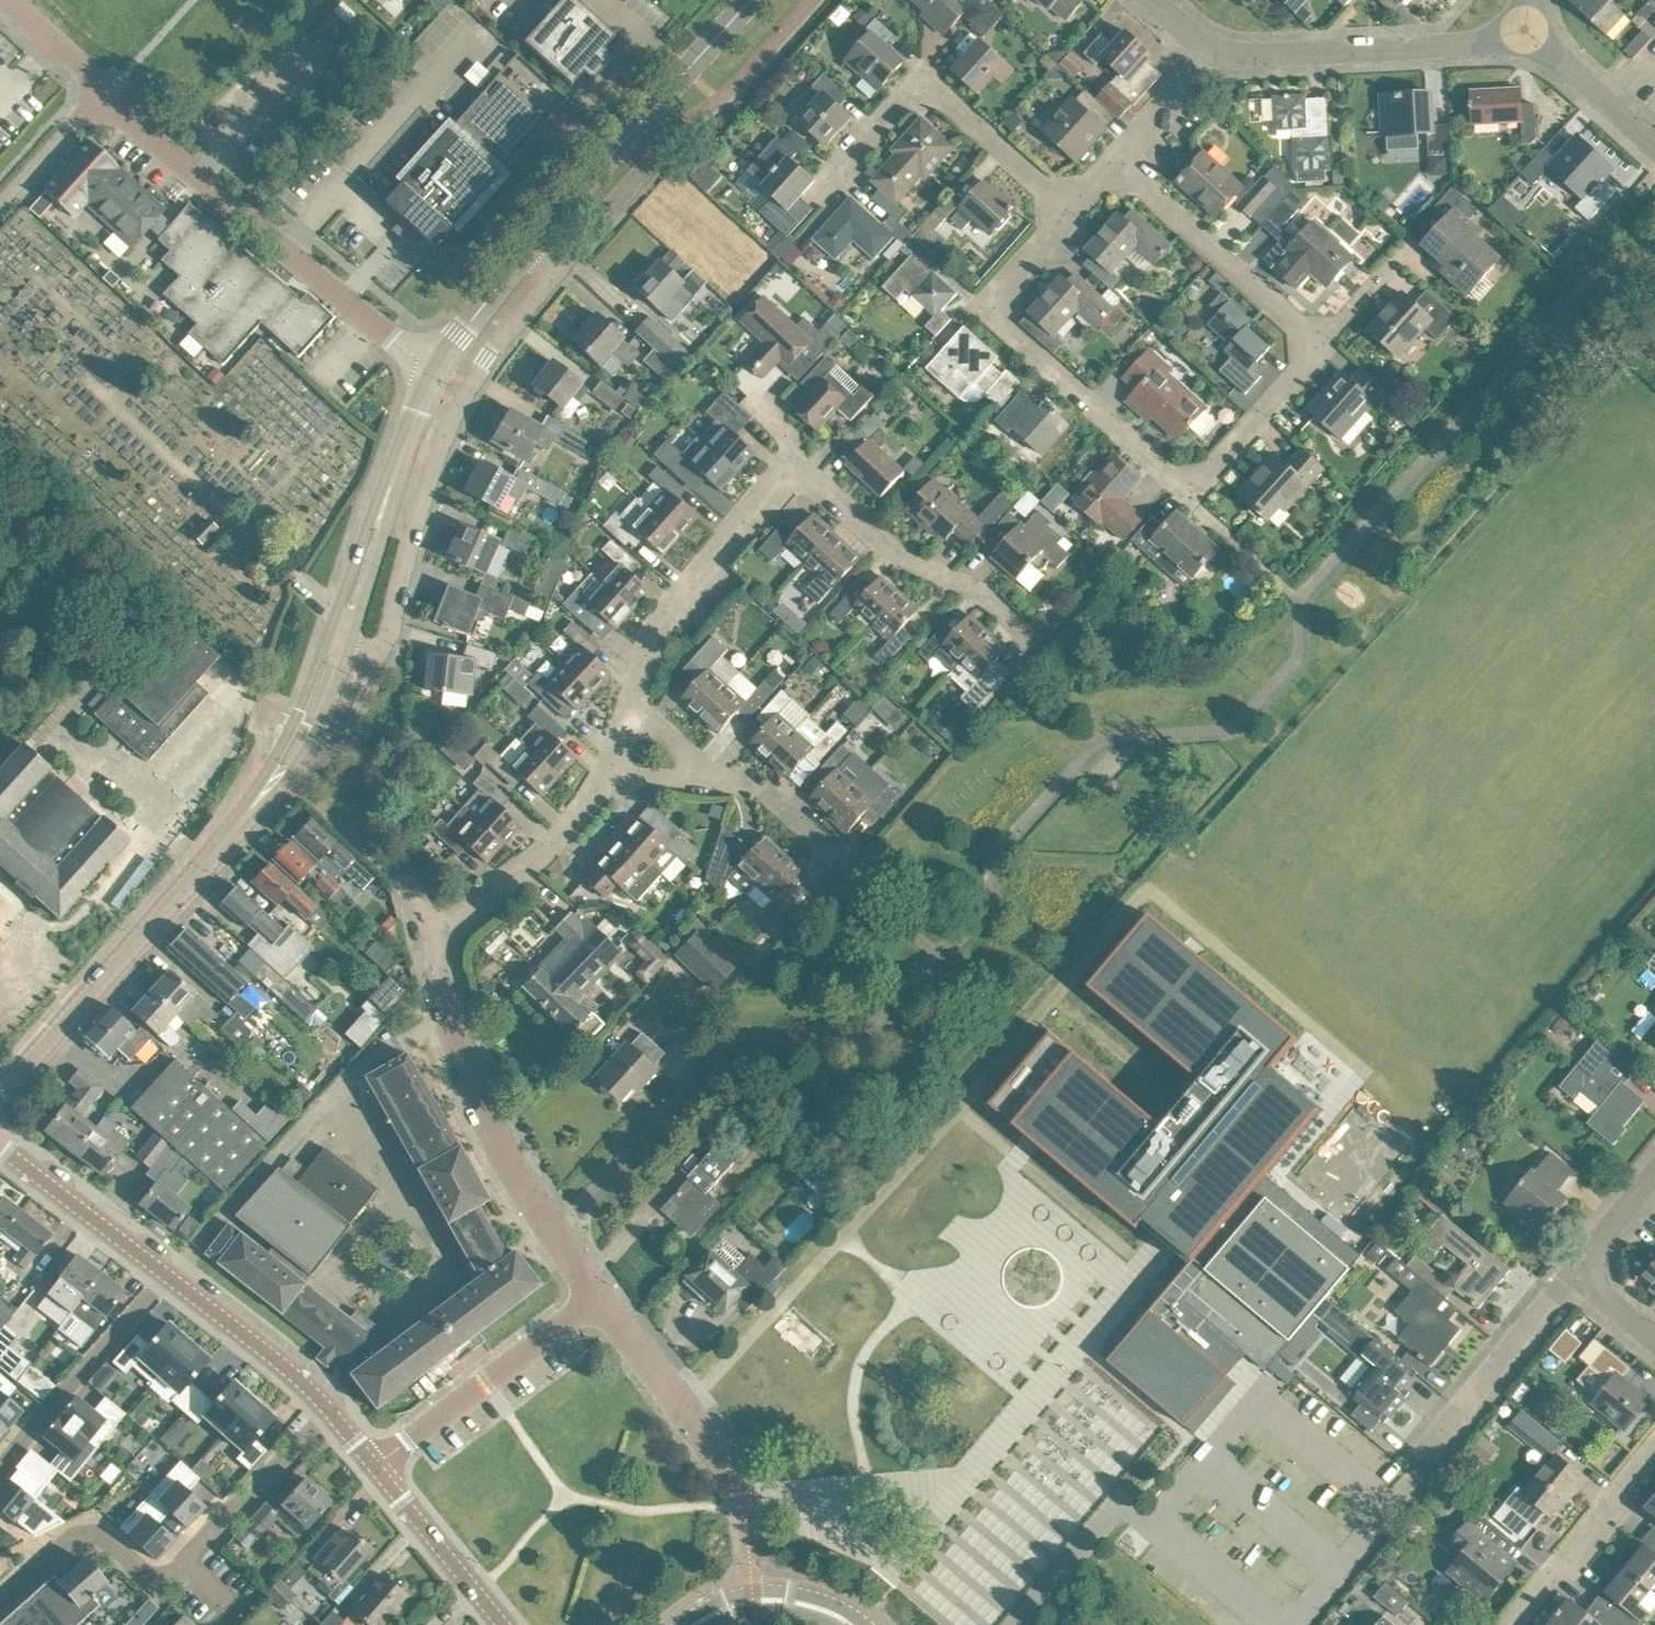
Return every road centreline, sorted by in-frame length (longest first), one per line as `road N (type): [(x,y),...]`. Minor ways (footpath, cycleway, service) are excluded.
road 1 (tertiary): [(0,1093),(279,773),(339,639)]
road 2 (residential): [(1070,215),(1004,287),(1006,327),(1173,479),(1207,476),(1322,347)]
road 3 (residential): [(557,268),(487,358),(449,427),(409,540),(386,647),(374,652),(339,639)]
road 4 (residential): [(330,1410),(174,1570),(149,1575),(96,1532),(82,1531),(0,1600)]
road 5 (residential): [(432,365),(99,94)]
road 6 (residential): [(595,1296),(501,1151),(460,1048),(433,927)]
road 7 (tertiary): [(529,247),(751,0)]
road 8 (residential): [(1536,40),(1220,51)]
road 9 (residential): [(1070,215),(937,91),(908,91),(842,164)]
road 10 (residential): [(796,465),(891,550),(985,596),(1041,646)]
road 11 (residential): [(633,707),(667,613),(796,465)]
road 12 (tertiary): [(339,639),(432,365)]
road 13 (residential): [(375,1465),(595,1296)]
road 14 (residential): [(1322,347),(1118,162)]
road 15 (residential): [(1417,1462),(1586,1268)]
road 16 (residential): [(744,1502),(734,1472),(595,1296)]
road 17 (residential): [(166,1274),(0,1461)]
road 18 (residential): [(433,927),(523,870),(611,775)]
road 19 (residential): [(1512,1624),(1654,1450)]
road 20 (residential): [(330,1410),(166,1274)]
road 21 (residential): [(166,1274),(0,1145)]
road 22 (residential): [(507,1624),(375,1465)]
road 23 (secondary): [(860,1624),(792,1593),(721,1601),(685,1624)]
road 24 (residential): [(1536,40),(1654,146)]
road 25 (residential): [(659,151),(557,268)]
road 26 (residential): [(715,781),(751,779),(837,858)]
road 27 (tertiary): [(432,365),(529,247)]
road 28 (residential): [(1220,51),(1118,162)]
road 29 (residential): [(0,204),(99,94)]
road 30 (residential): [(99,94),(90,73),(11,0)]

